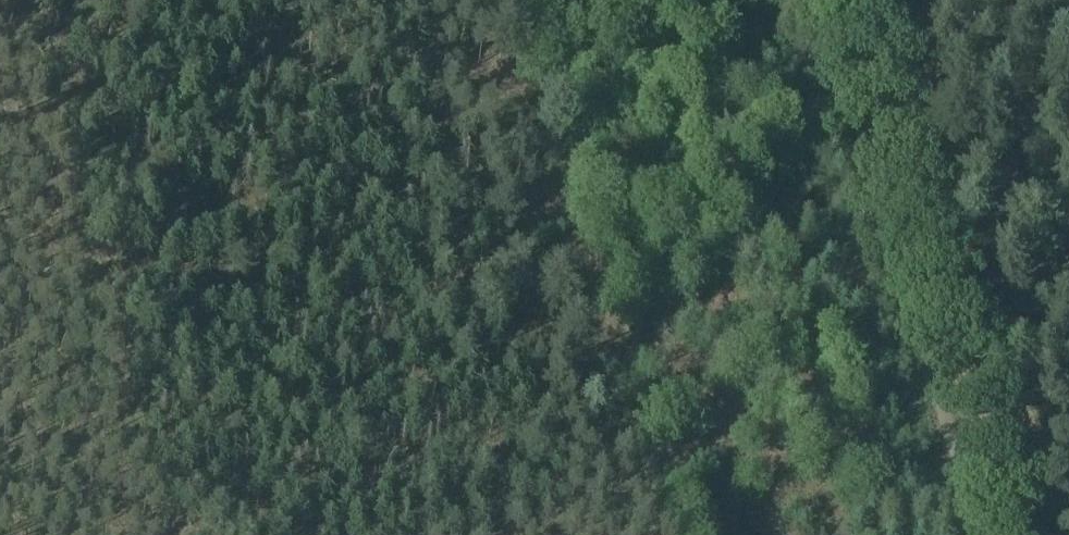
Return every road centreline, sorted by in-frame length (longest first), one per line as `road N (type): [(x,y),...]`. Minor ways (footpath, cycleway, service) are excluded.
road 1 (track): [(986,534),(837,0)]

